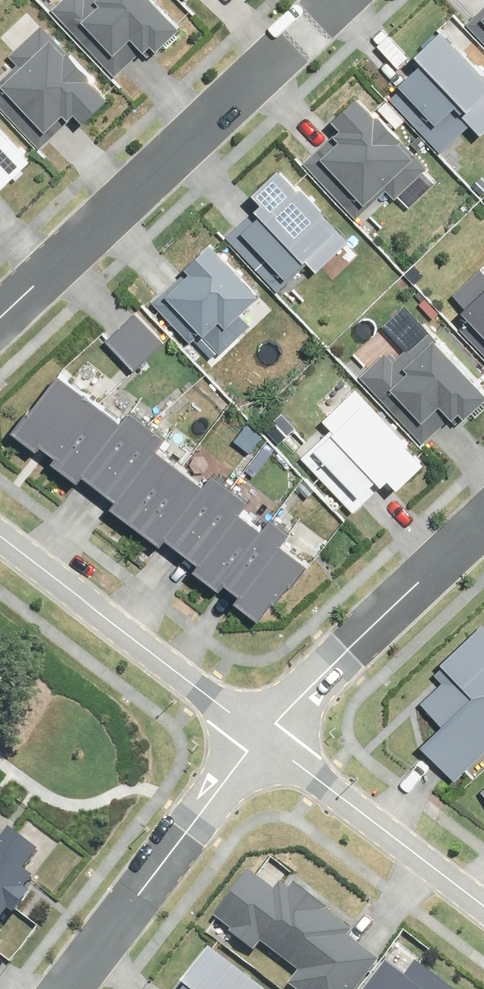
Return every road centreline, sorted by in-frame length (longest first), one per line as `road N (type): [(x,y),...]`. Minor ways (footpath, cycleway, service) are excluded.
road 1 (residential): [(0,323),(332,0)]
road 2 (residential): [(246,740),(483,511)]
road 3 (residential): [(56,988),(246,740)]
road 4 (residential): [(0,553),(246,740)]
road 5 (residential): [(246,740),(483,920)]

